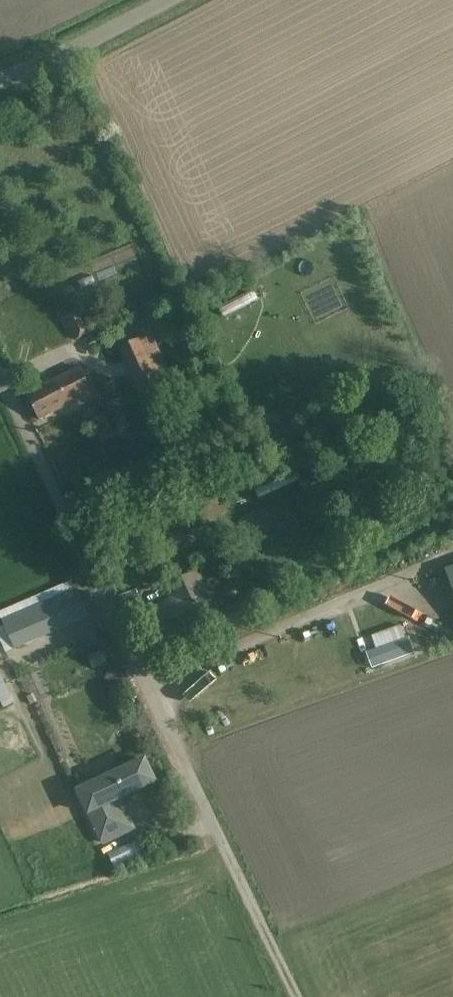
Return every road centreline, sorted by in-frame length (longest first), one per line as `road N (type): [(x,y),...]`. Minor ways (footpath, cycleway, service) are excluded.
road 1 (unclassified): [(150,689),(0,378)]
road 2 (unclassified): [(150,689),(452,556)]
road 3 (unclassified): [(0,80),(75,52),(167,0)]
road 4 (unclassified): [(225,846),(150,689)]
road 5 (track): [(294,996),(225,846)]

